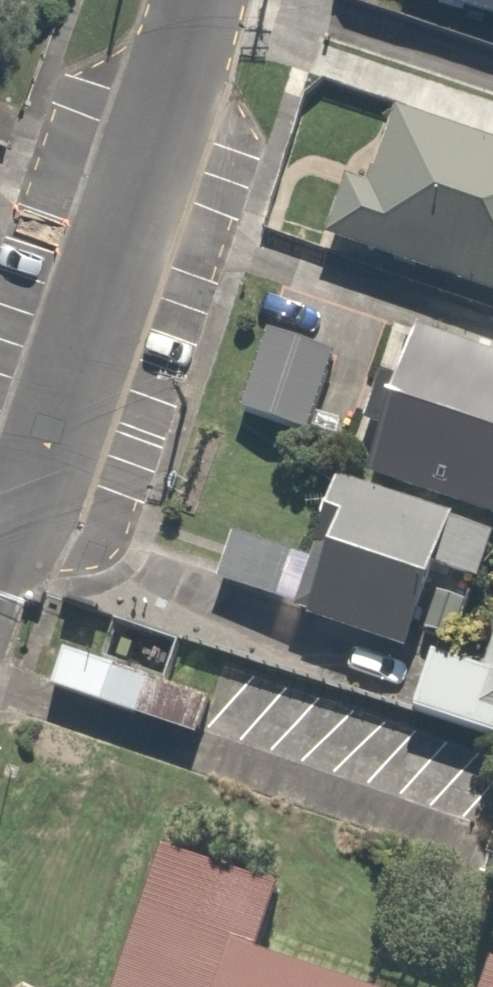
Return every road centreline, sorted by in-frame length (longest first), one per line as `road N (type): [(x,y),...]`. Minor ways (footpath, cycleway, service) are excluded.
road 1 (residential): [(0,560),(196,0)]

